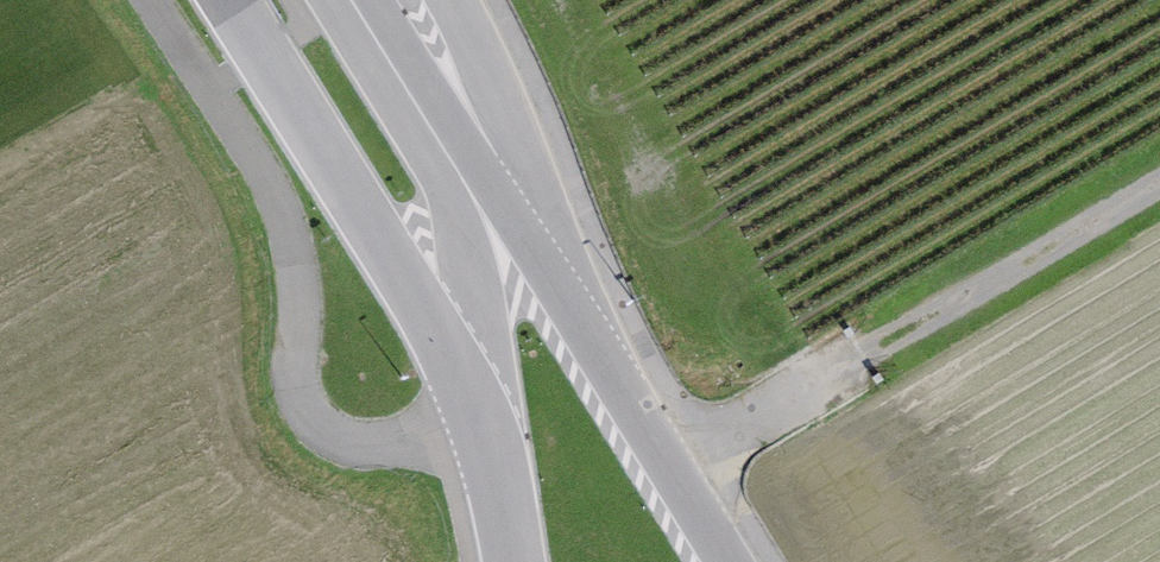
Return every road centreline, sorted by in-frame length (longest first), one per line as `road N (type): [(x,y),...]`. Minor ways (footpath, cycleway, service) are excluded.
road 1 (track): [(671,467),(1159,169)]
road 2 (residential): [(228,0),(468,388)]
road 3 (residential): [(726,561),(507,207)]
road 4 (residential): [(419,109),(456,215),(472,332),(468,388)]
road 5 (residential): [(507,207),(475,79),(441,0)]
road 6 (residential): [(468,388),(511,561)]
road 7 (residential): [(507,207),(419,109)]
road 8 (residential): [(419,109),(351,0)]

